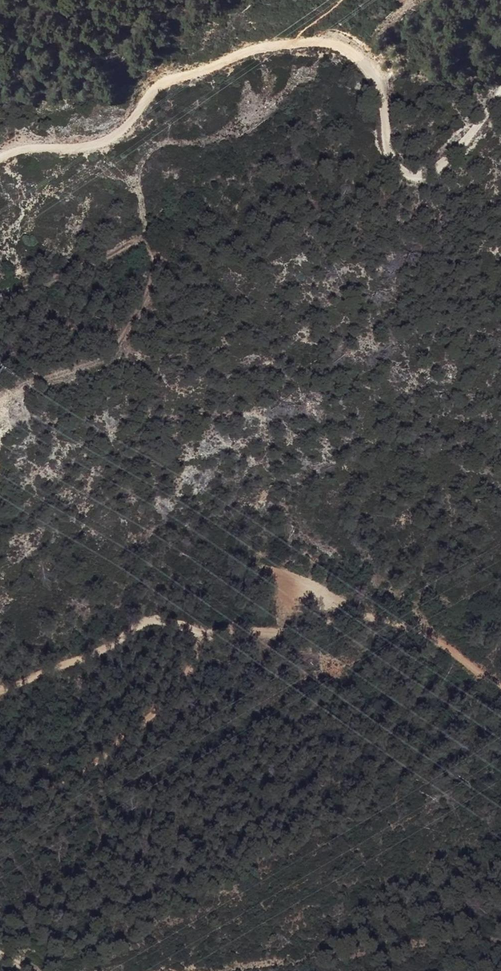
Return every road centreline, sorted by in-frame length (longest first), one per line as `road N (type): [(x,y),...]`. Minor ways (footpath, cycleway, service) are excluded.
road 1 (track): [(0,161),(23,149),(89,148),(117,135),(170,77),(270,47),(323,43),(364,64),(380,88),(389,153),(412,177),(432,171),(500,94)]
road 2 (track): [(0,691),(153,621),(207,635),(377,626),(419,635),(500,682)]
road 3 (track): [(0,297),(70,262),(141,237),(154,241),(154,295),(109,362),(4,397)]
road 4 (track): [(207,635),(170,701),(112,753),(0,819)]

